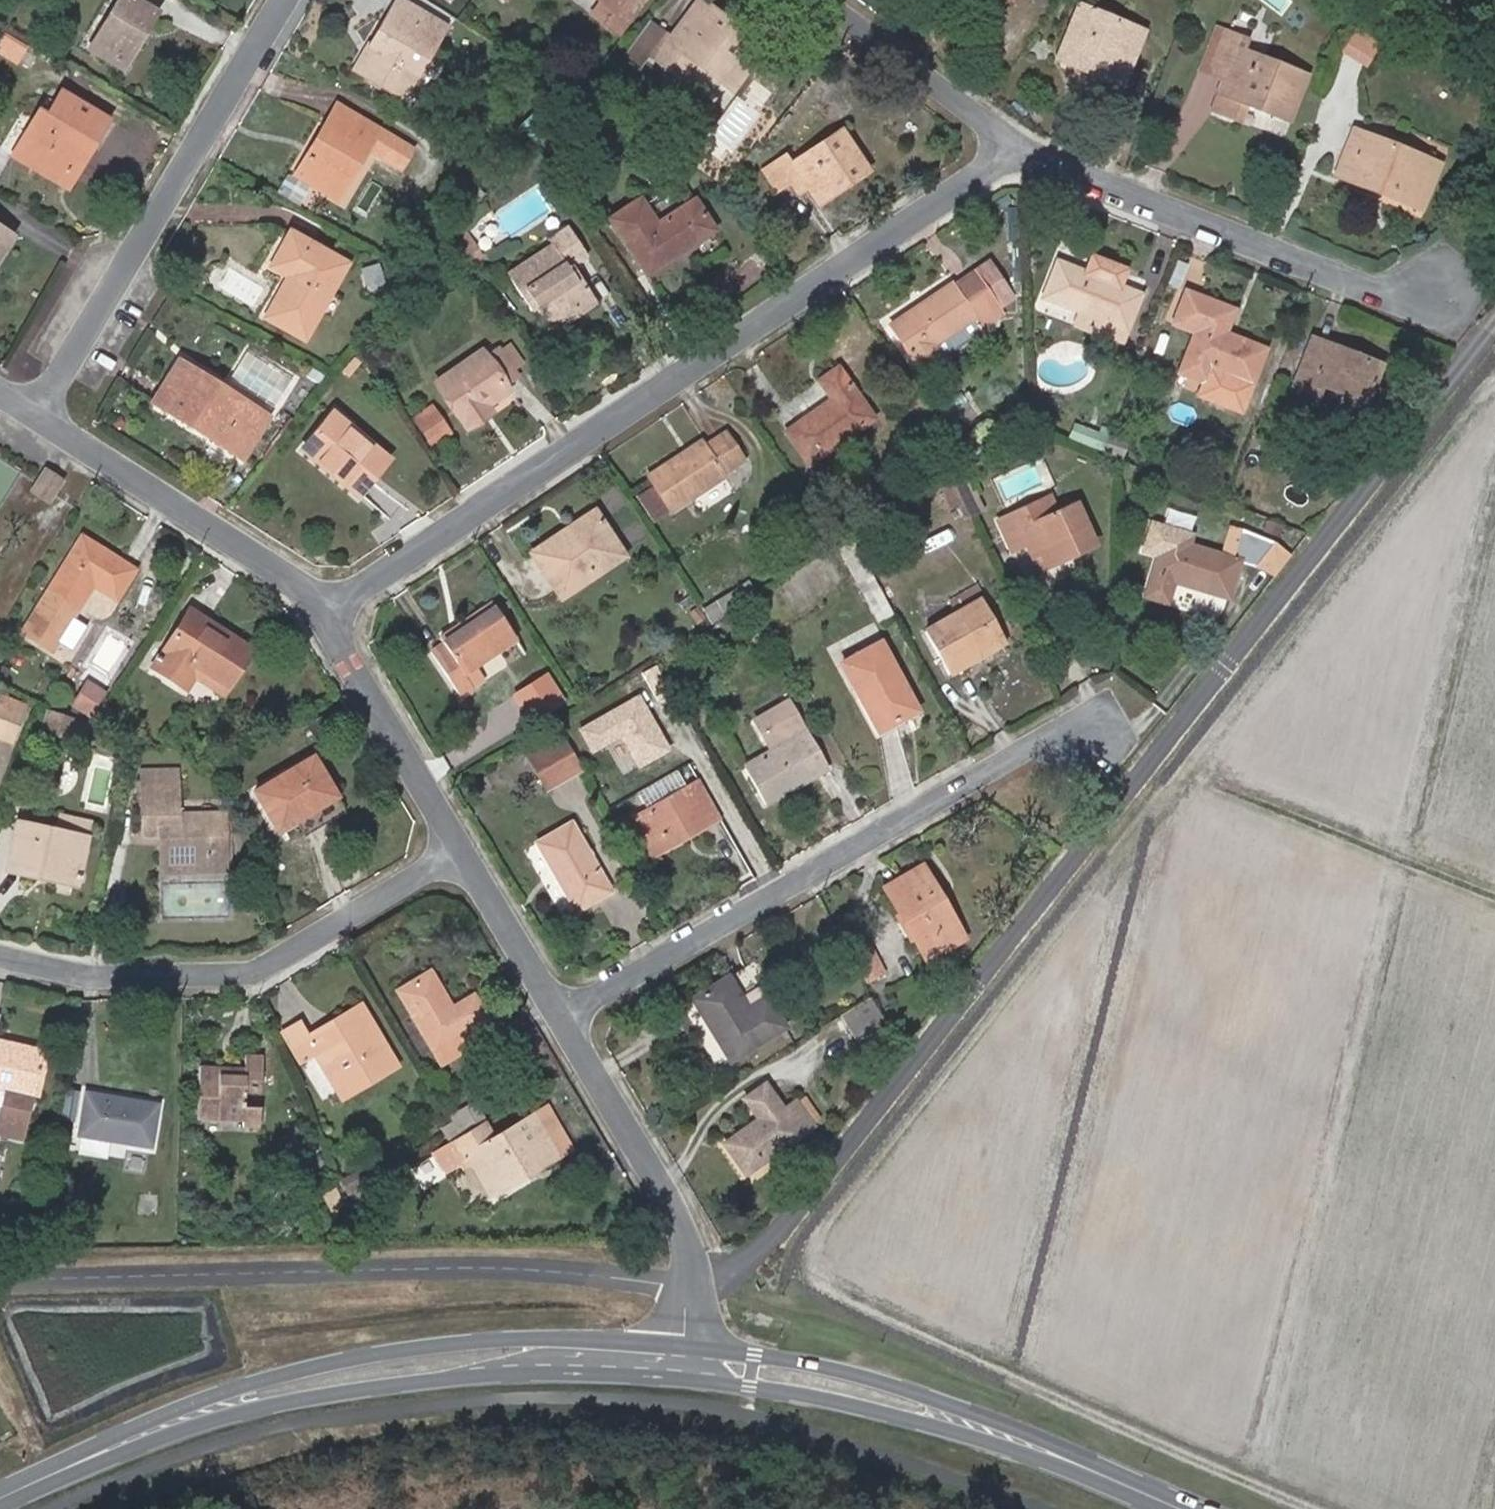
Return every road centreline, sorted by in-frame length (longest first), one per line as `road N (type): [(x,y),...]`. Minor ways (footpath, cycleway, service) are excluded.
road 1 (track): [(1494,383),(1463,405),(829,1218),(816,1253),(823,1282),(850,1304),(1313,1508)]
road 2 (residential): [(321,610),(1023,144)]
road 3 (tertiary): [(0,1496),(215,1405),(308,1382),(469,1358),(674,1360)]
road 4 (residential): [(688,1285),(473,1270),(0,1277)]
road 5 (residential): [(1055,730),(561,1016)]
road 6 (tertiary): [(674,1360),(820,1383),(926,1410),(1176,1508)]
road 7 (residential): [(0,955),(139,975),(246,974),(461,851)]
road 8 (residential): [(32,414),(280,0)]
road 9 (residential): [(1407,297),(1023,144)]
road 10 (residential): [(32,414),(321,610)]
road 11 (residential): [(561,1016),(676,1215),(688,1242),(688,1285)]
road 12 (residential): [(321,610),(461,851)]
road 13 (residential): [(1023,144),(826,0)]
road 14 (residential): [(461,851),(561,1016)]
road 15 (residential): [(1055,730),(1116,699),(1149,722),(1114,763)]
road 16 (residential): [(1464,257),(1493,276),(1461,321),(1407,297)]

